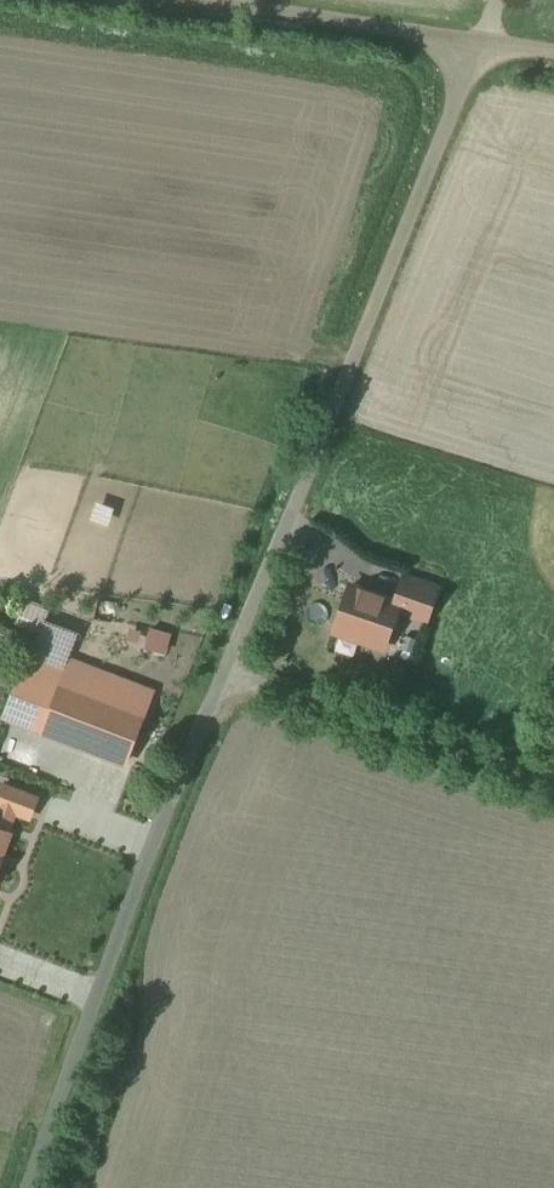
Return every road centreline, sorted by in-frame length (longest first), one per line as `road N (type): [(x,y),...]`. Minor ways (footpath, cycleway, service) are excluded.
road 1 (unclassified): [(31,1187),(475,37)]
road 2 (unclassified): [(212,0),(475,37)]

